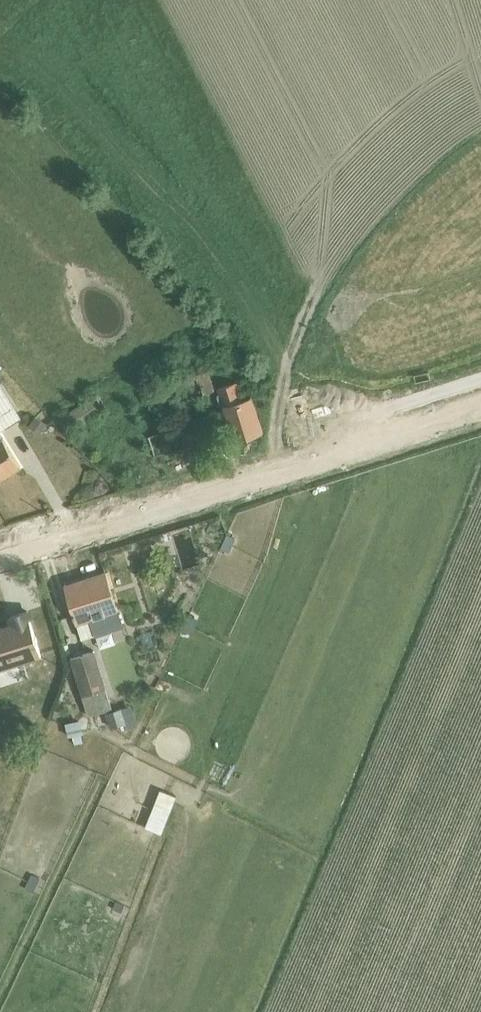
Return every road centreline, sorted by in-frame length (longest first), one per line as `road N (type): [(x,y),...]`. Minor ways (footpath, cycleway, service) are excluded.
road 1 (residential): [(0,555),(480,404)]

